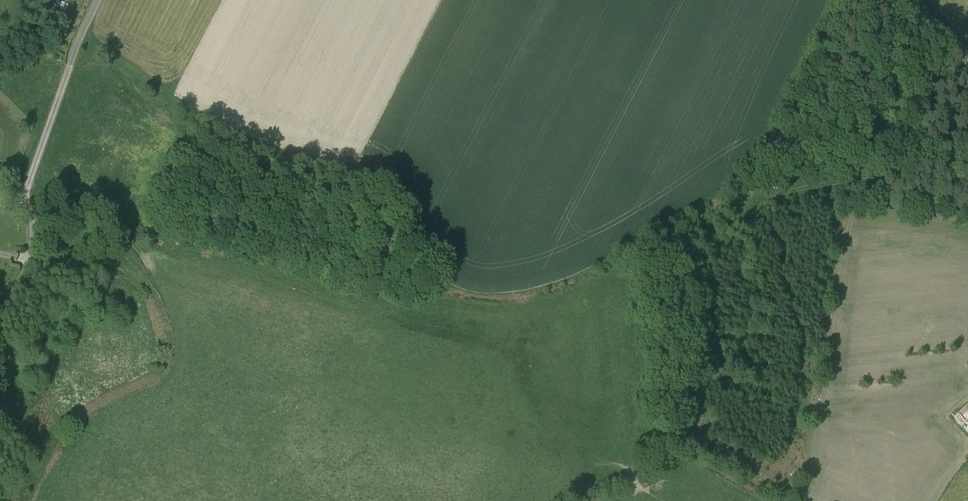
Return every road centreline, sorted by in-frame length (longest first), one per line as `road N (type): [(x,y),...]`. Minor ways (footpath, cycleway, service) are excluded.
road 1 (unclassified): [(99,0),(70,58),(24,200)]

